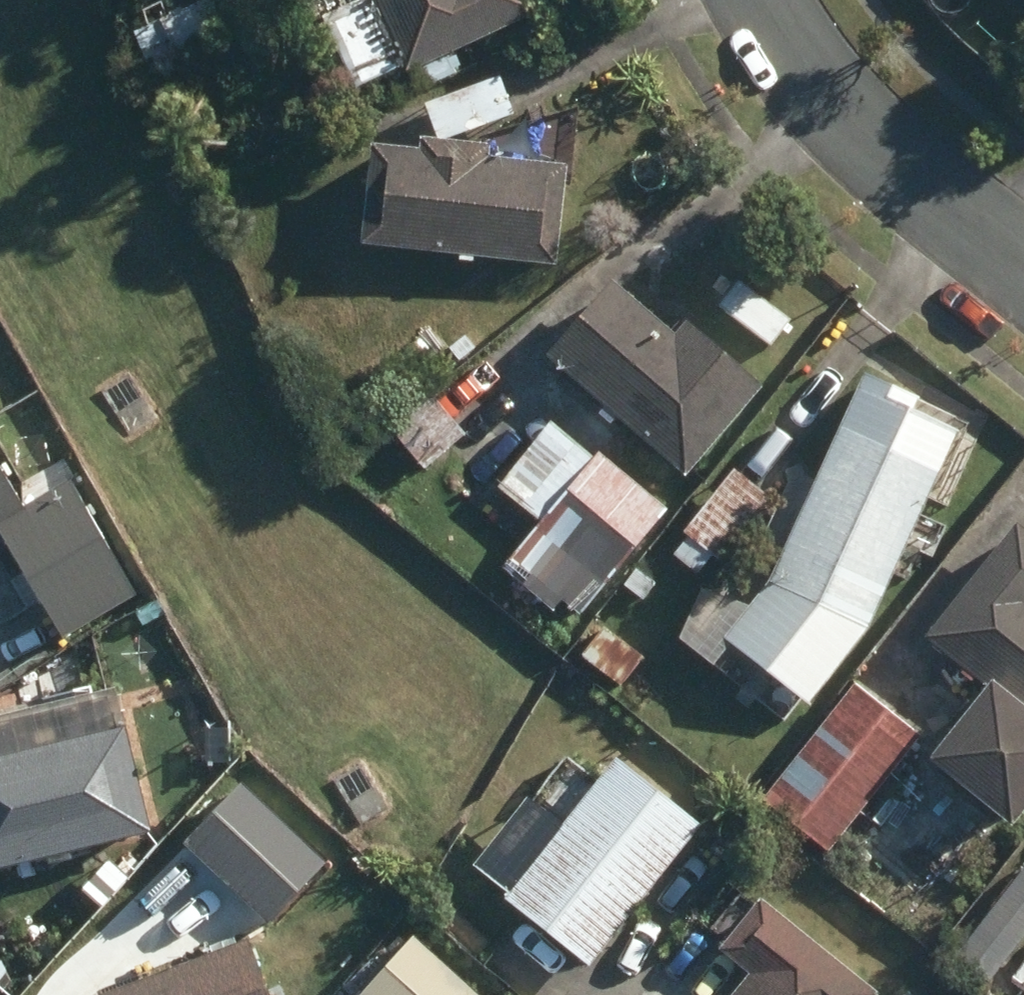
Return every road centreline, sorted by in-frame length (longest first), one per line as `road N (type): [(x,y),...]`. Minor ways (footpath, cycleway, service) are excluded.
road 1 (residential): [(763,0),(860,132),(1023,263)]

